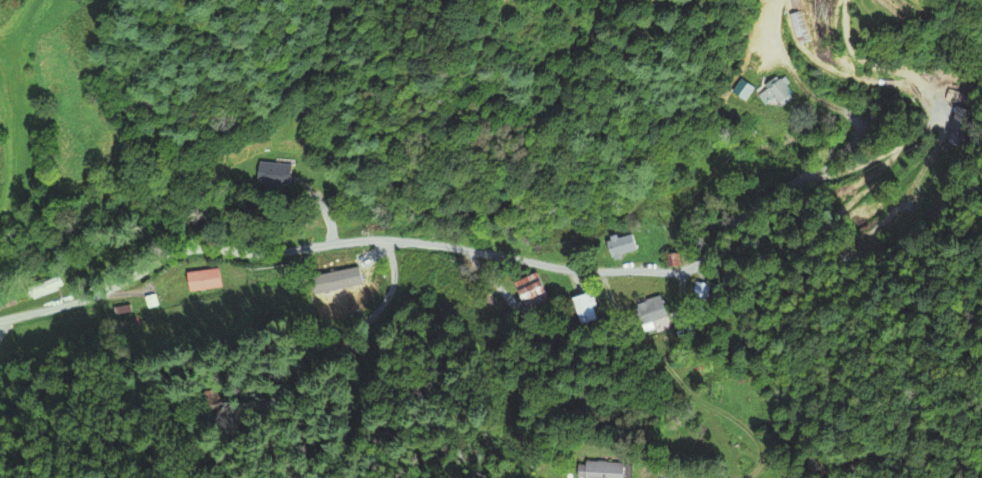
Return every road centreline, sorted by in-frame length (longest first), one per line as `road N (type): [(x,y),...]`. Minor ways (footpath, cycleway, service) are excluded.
road 1 (residential): [(0,321),(98,294),(191,249),(251,255),(387,240),(586,271),(685,271),(784,187),(868,162),(927,125),(936,98)]
road 2 (residential): [(387,240),(392,283),(384,303),(203,477)]

